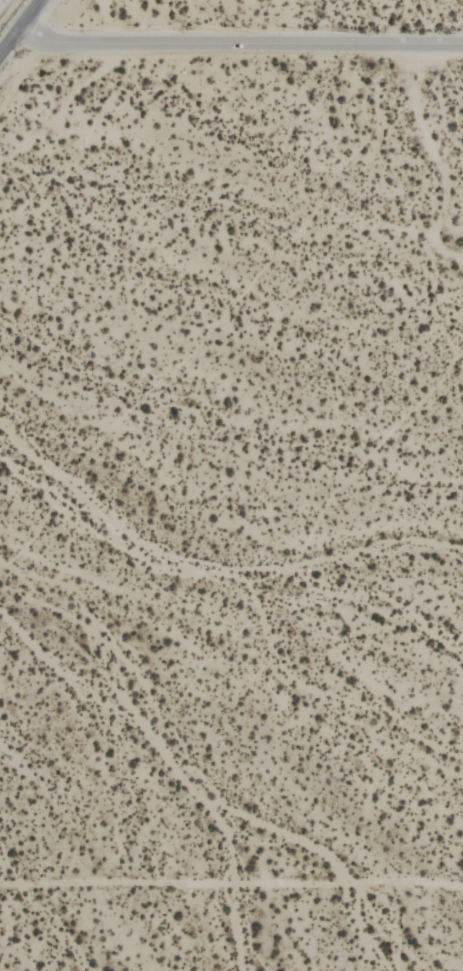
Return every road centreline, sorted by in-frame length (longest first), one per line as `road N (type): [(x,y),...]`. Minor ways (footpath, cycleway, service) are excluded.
road 1 (track): [(462,884),(0,882)]
road 2 (tertiary): [(462,44),(52,43),(20,29)]

